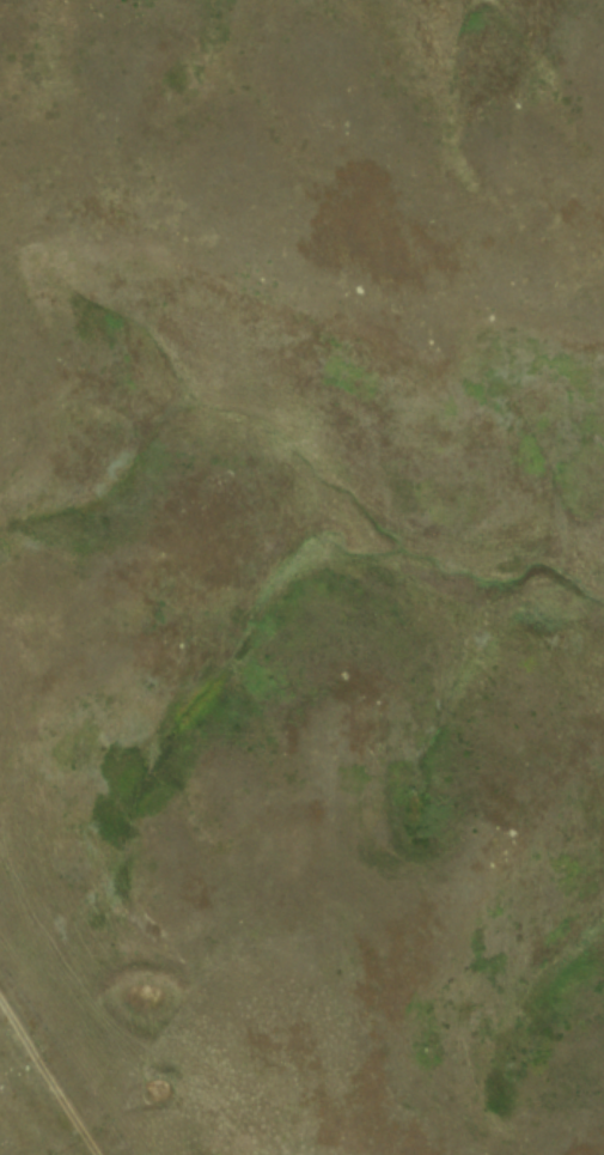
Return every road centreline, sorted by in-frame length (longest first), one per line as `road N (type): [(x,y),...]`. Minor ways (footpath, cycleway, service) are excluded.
road 1 (residential): [(161,1154),(0,970)]

